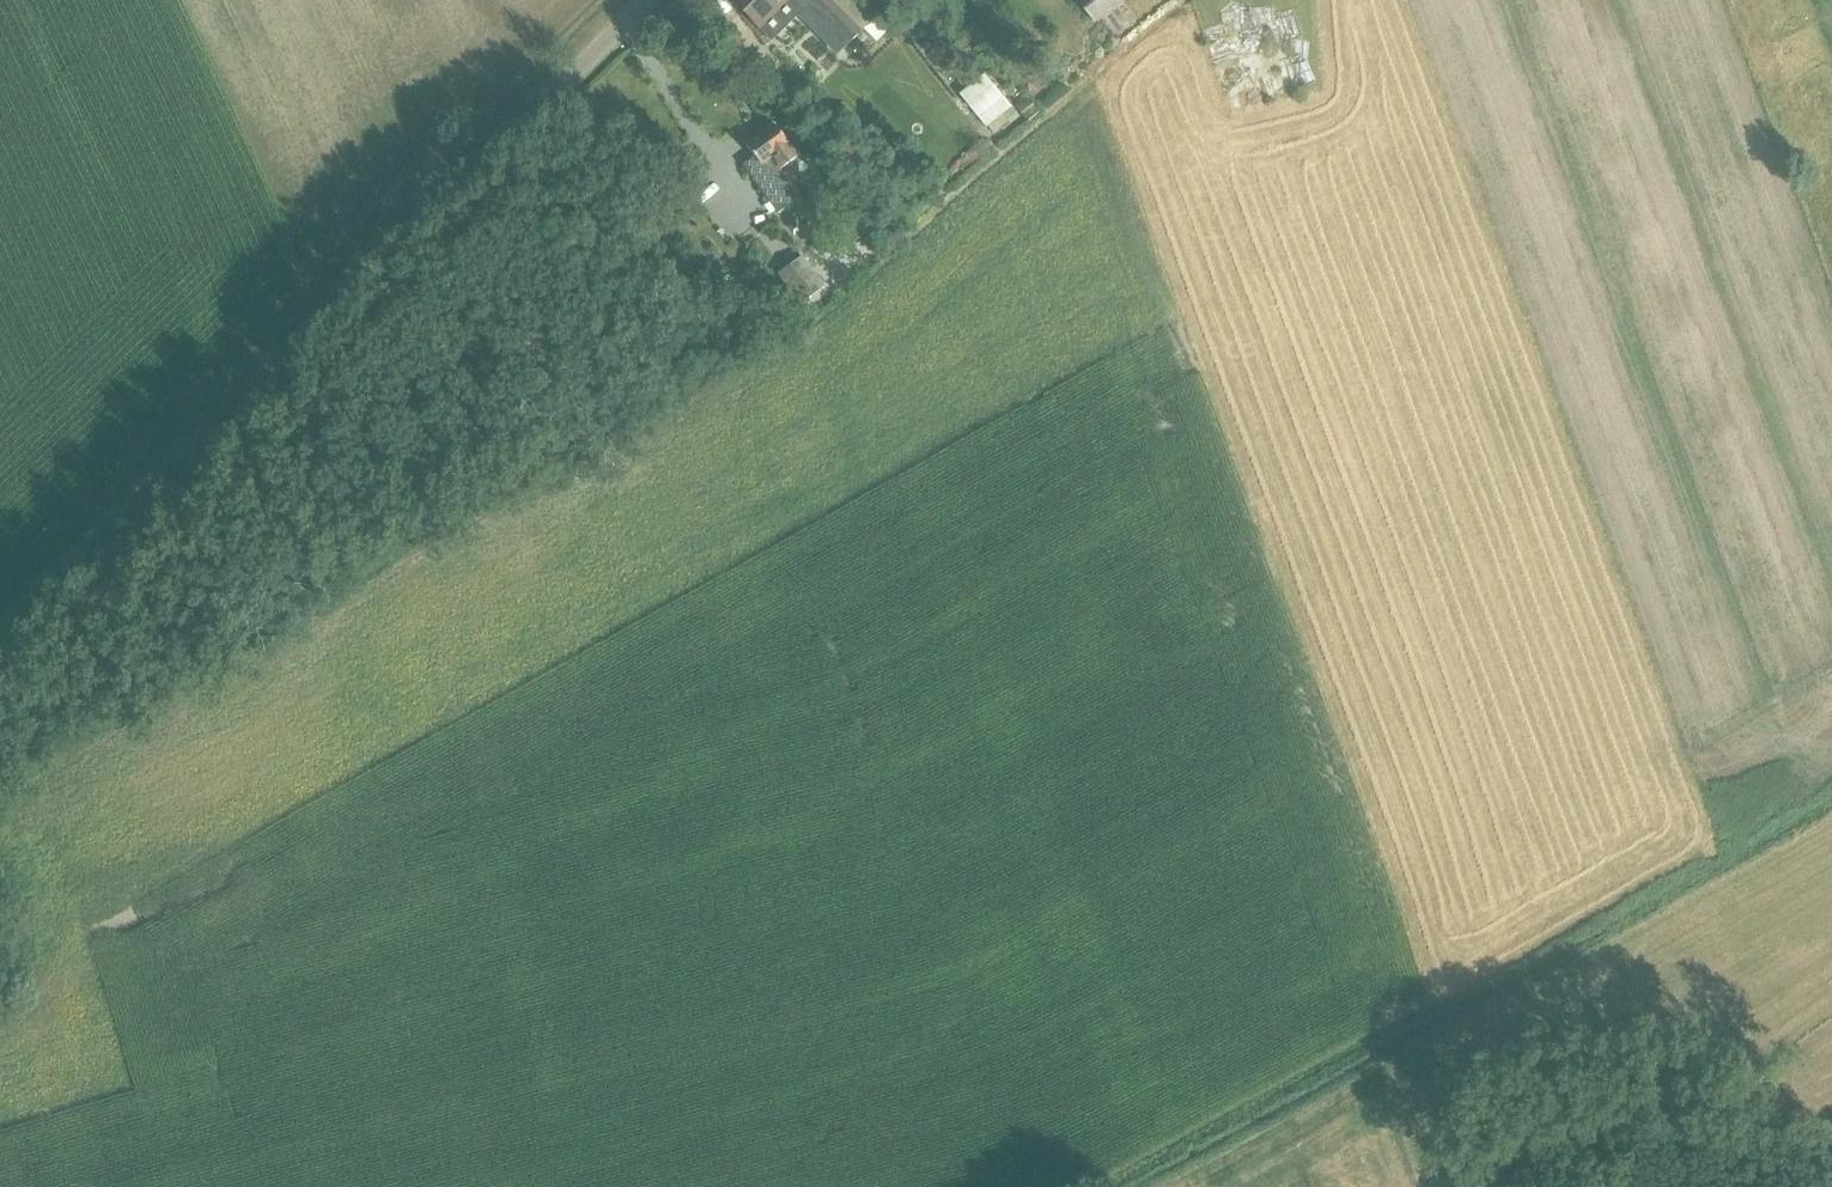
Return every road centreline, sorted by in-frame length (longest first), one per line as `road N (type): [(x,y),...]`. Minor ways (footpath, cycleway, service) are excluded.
road 1 (unclassified): [(0,627),(648,0)]

